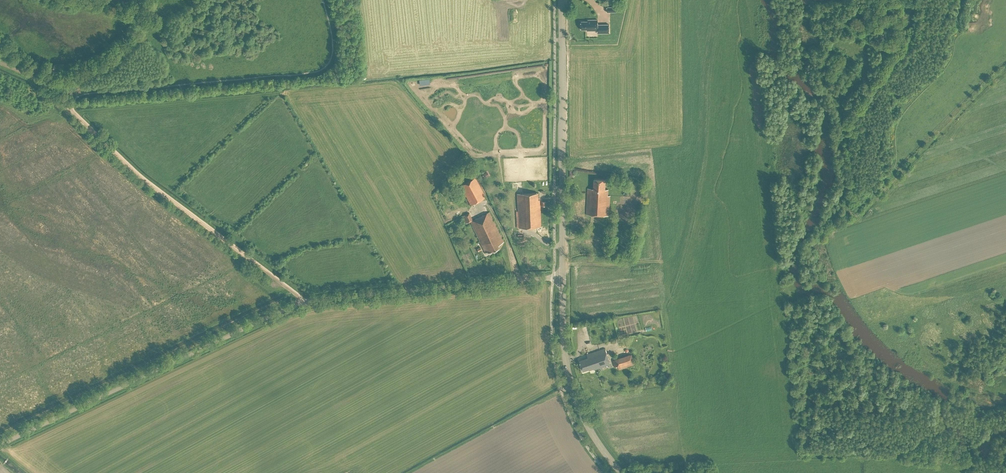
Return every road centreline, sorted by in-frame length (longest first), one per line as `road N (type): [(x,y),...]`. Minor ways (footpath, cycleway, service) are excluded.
road 1 (unclassified): [(0,444),(304,302),(563,277)]
road 2 (track): [(304,302),(136,178),(39,81),(0,62)]
road 3 (secondary): [(563,277),(562,0)]
road 4 (secondary): [(620,472),(574,395),(563,277)]

